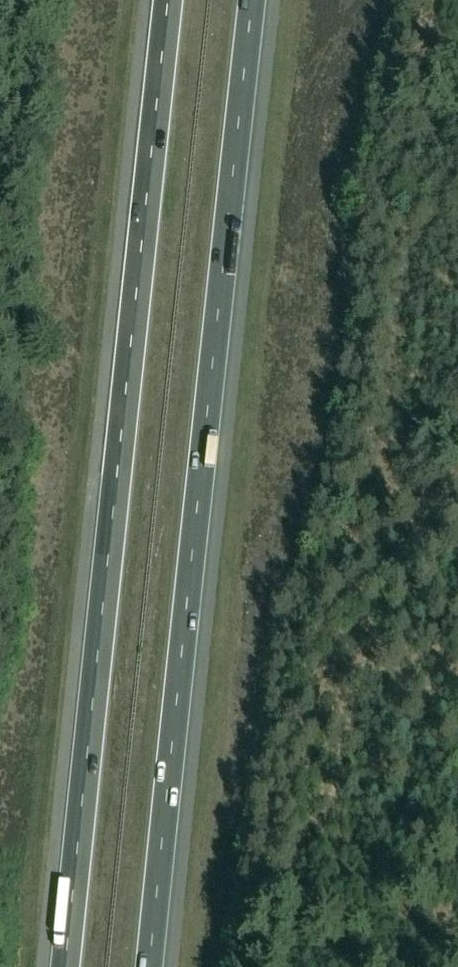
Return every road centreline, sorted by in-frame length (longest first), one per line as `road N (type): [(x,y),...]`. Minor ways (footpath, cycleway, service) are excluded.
road 1 (motorway): [(169,0),(65,966)]
road 2 (motorway): [(149,966),(252,0)]

